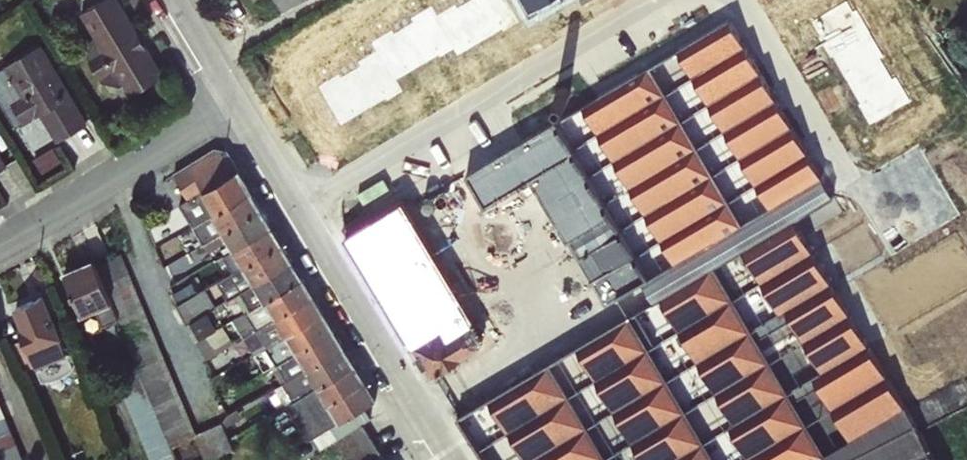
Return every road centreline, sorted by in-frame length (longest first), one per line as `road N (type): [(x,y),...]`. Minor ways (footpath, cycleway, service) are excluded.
road 1 (residential): [(294,201),(647,0)]
road 2 (residential): [(452,459),(294,201)]
road 3 (residential): [(234,104),(0,234)]
road 4 (residential): [(234,104),(171,0)]

